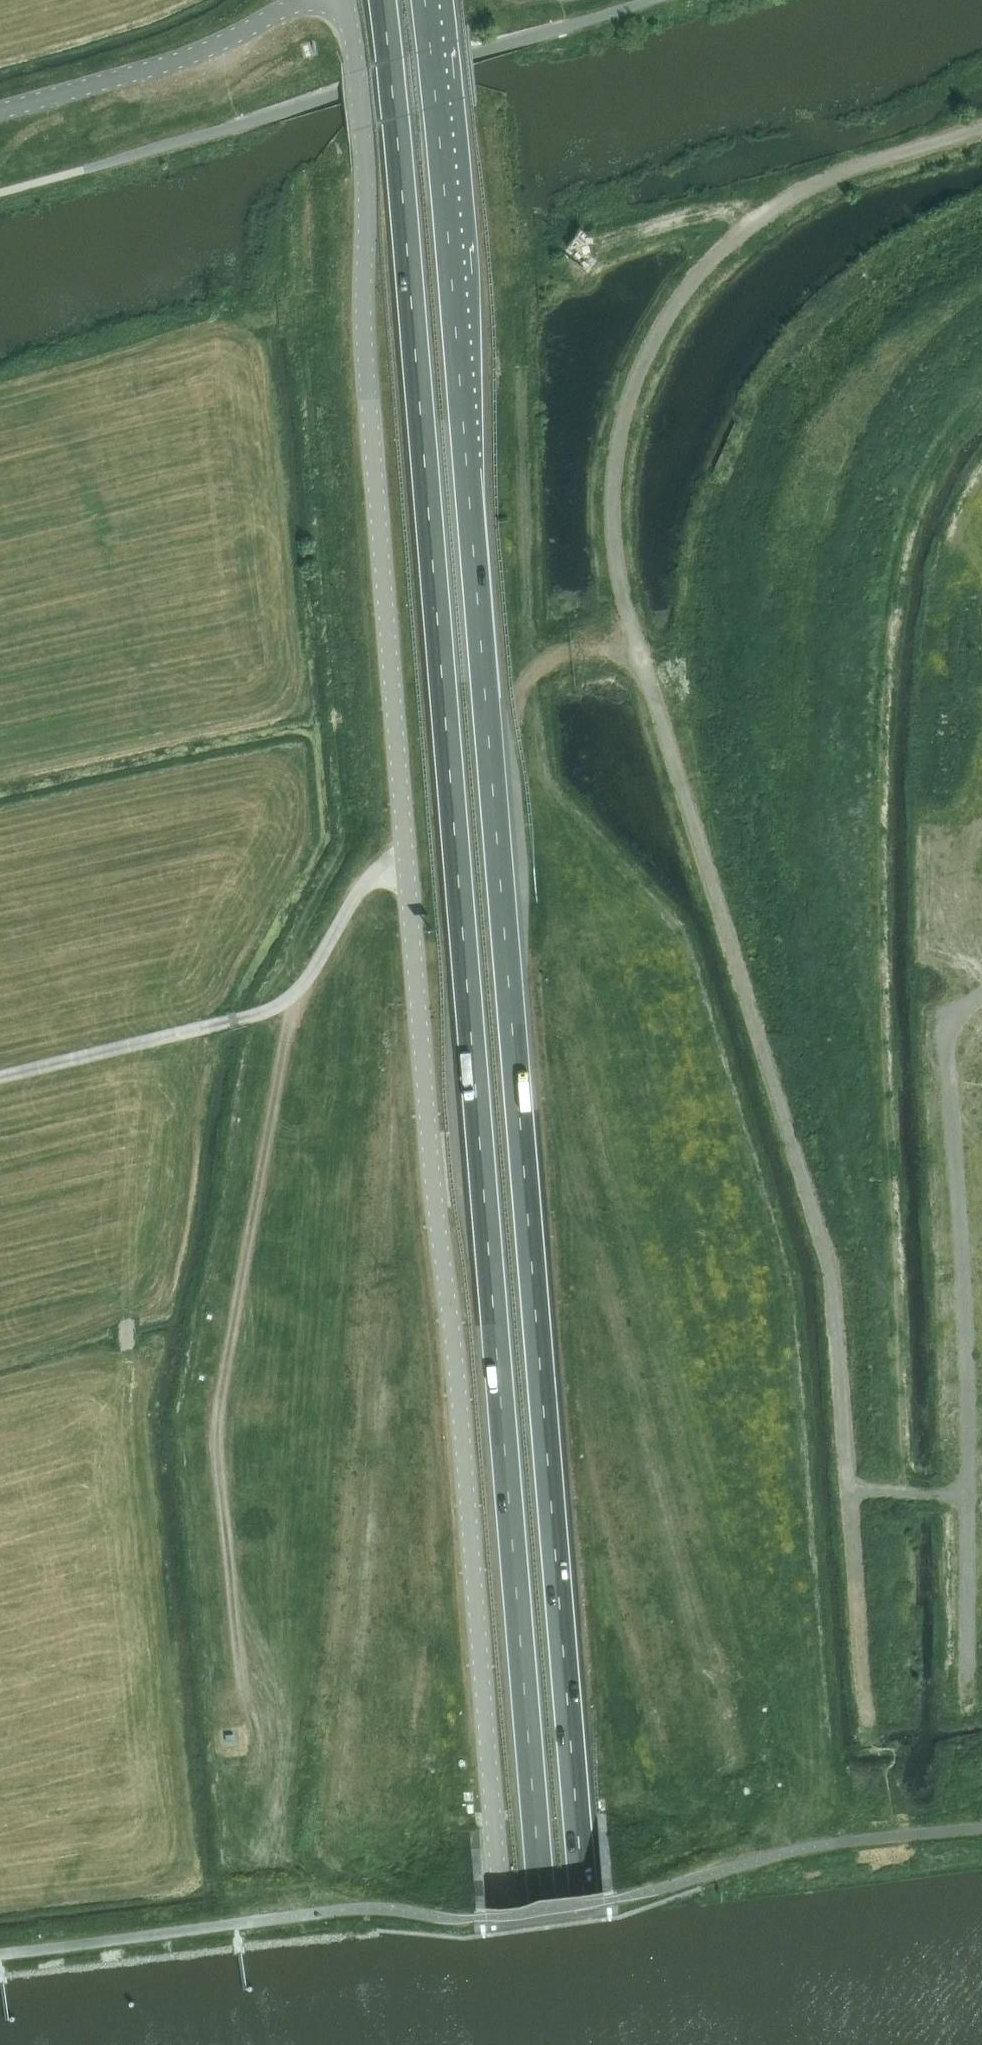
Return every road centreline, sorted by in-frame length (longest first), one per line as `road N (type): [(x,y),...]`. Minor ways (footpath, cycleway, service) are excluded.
road 1 (unclassified): [(344,0),(360,128),(361,328),(512,2044)]
road 2 (trunk): [(382,0),(554,2044)]
road 3 (trunk): [(596,2044),(425,0)]
road 4 (track): [(981,392),(911,508),(881,691),(878,933),(900,1492)]
road 5 (track): [(966,1691),(965,1327),(948,1057),(952,1030),(981,999)]
road 6 (track): [(294,994),(219,1428),(243,1689)]
road 7 (track): [(0,1077),(279,1007),(303,987),(355,900),(376,880),(407,871)]
road 8 (unclassified): [(0,1954),(377,1908),(476,1918)]
road 9 (unclassified): [(312,0),(197,53),(0,110)]
road 10 (track): [(644,662),(603,649),(484,660)]
road 11 (track): [(754,221),(731,213),(693,215),(600,245)]

